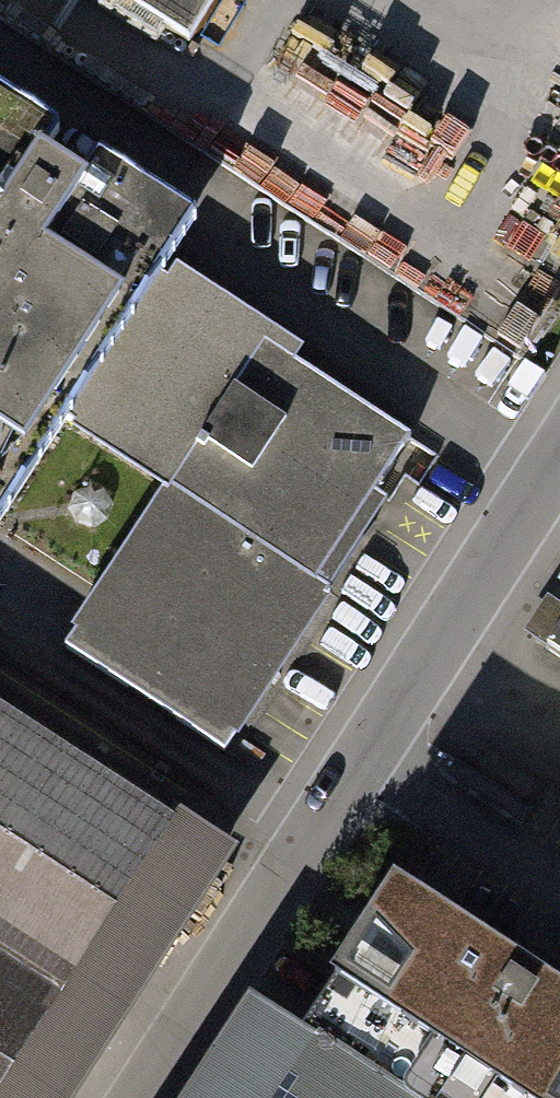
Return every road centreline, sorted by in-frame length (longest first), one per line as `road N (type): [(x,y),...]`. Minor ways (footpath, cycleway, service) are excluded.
road 1 (residential): [(559,453),(141,1097)]

